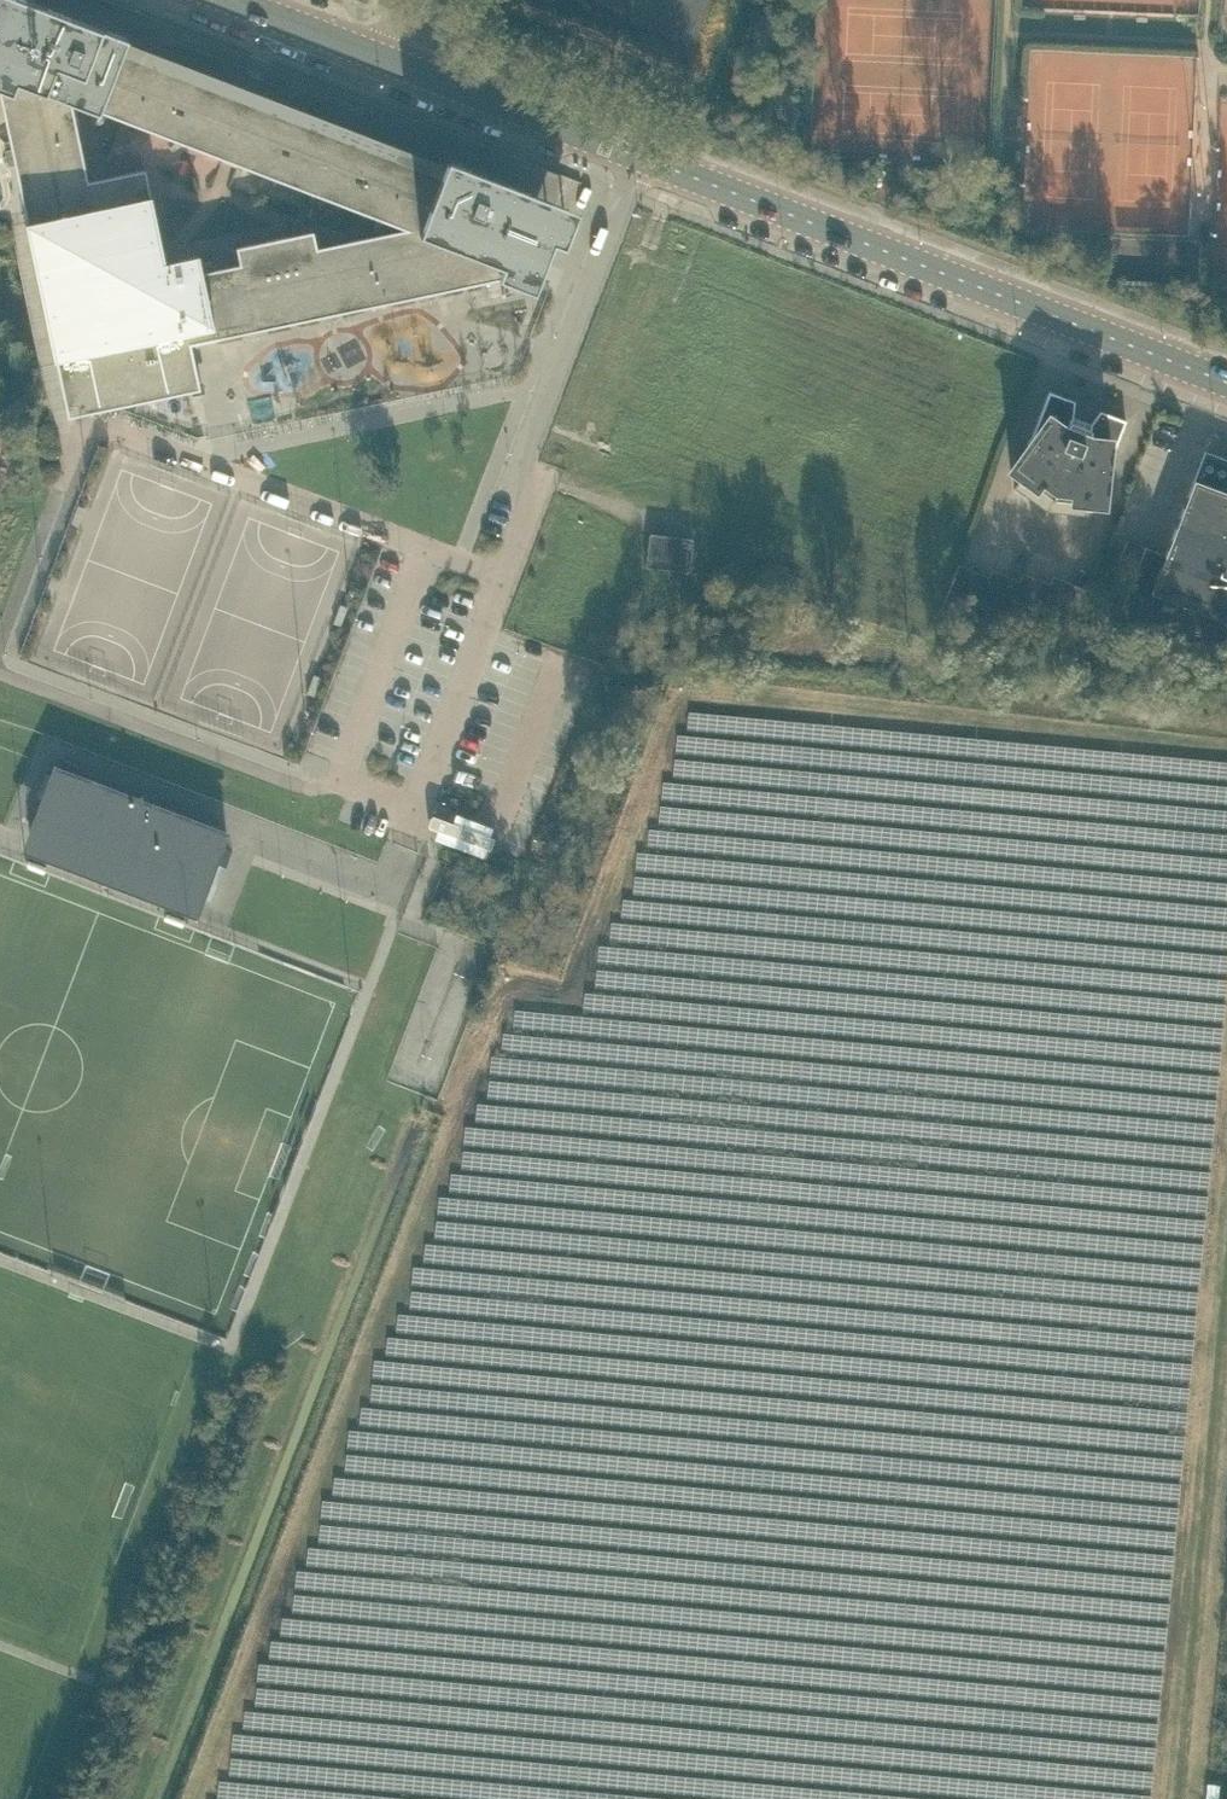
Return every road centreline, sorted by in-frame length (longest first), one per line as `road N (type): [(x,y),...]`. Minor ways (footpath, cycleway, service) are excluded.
road 1 (tertiary): [(1226,379),(398,60)]
road 2 (track): [(1179,1798),(1226,1309)]
road 3 (tertiary): [(398,60),(246,0)]

